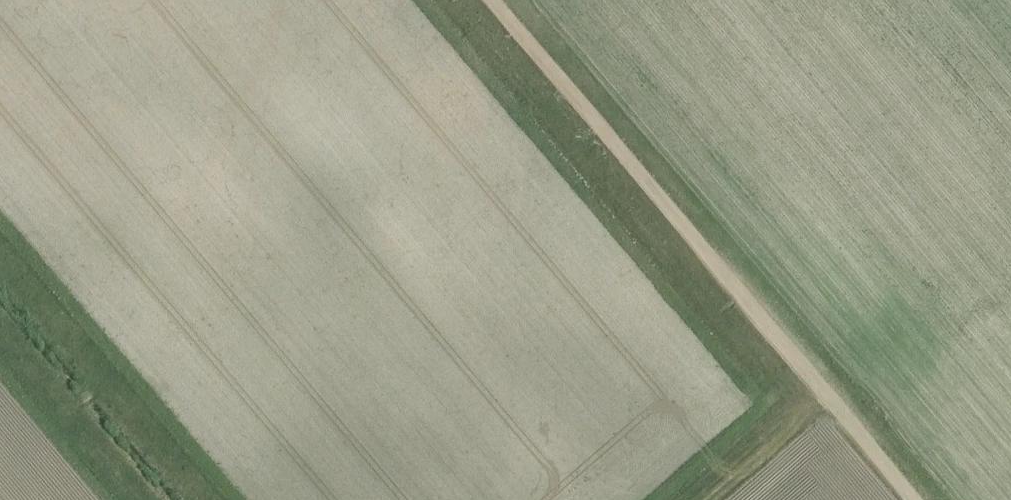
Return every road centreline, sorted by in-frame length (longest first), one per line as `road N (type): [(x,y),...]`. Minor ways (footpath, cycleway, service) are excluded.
road 1 (track): [(910,499),(490,0)]

